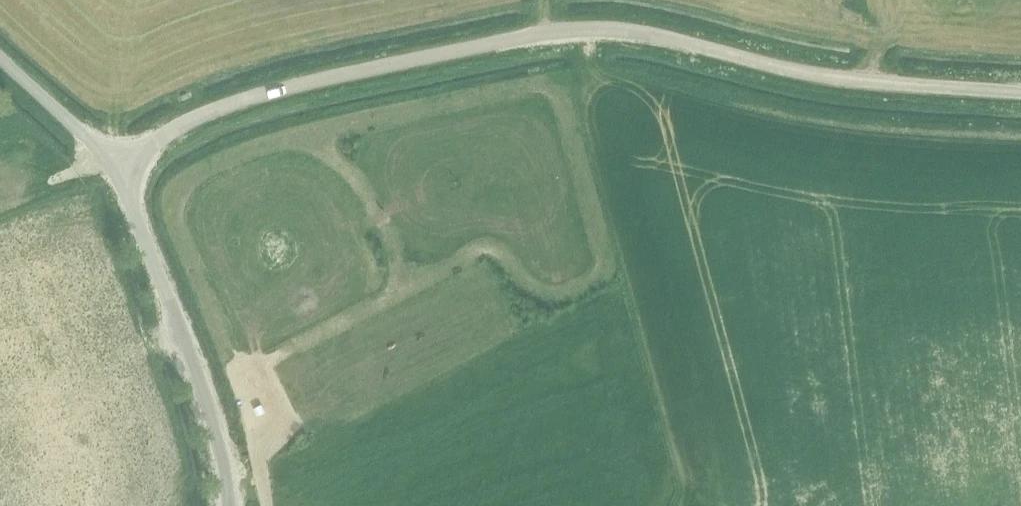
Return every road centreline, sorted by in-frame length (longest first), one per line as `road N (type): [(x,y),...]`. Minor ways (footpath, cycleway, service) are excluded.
road 1 (unclassified): [(124,166),(207,118),(551,28),(679,30),(811,64),(1020,83)]
road 2 (unclassified): [(233,505),(234,462),(208,368),(124,166)]
road 3 (unclassified): [(124,166),(0,50)]

